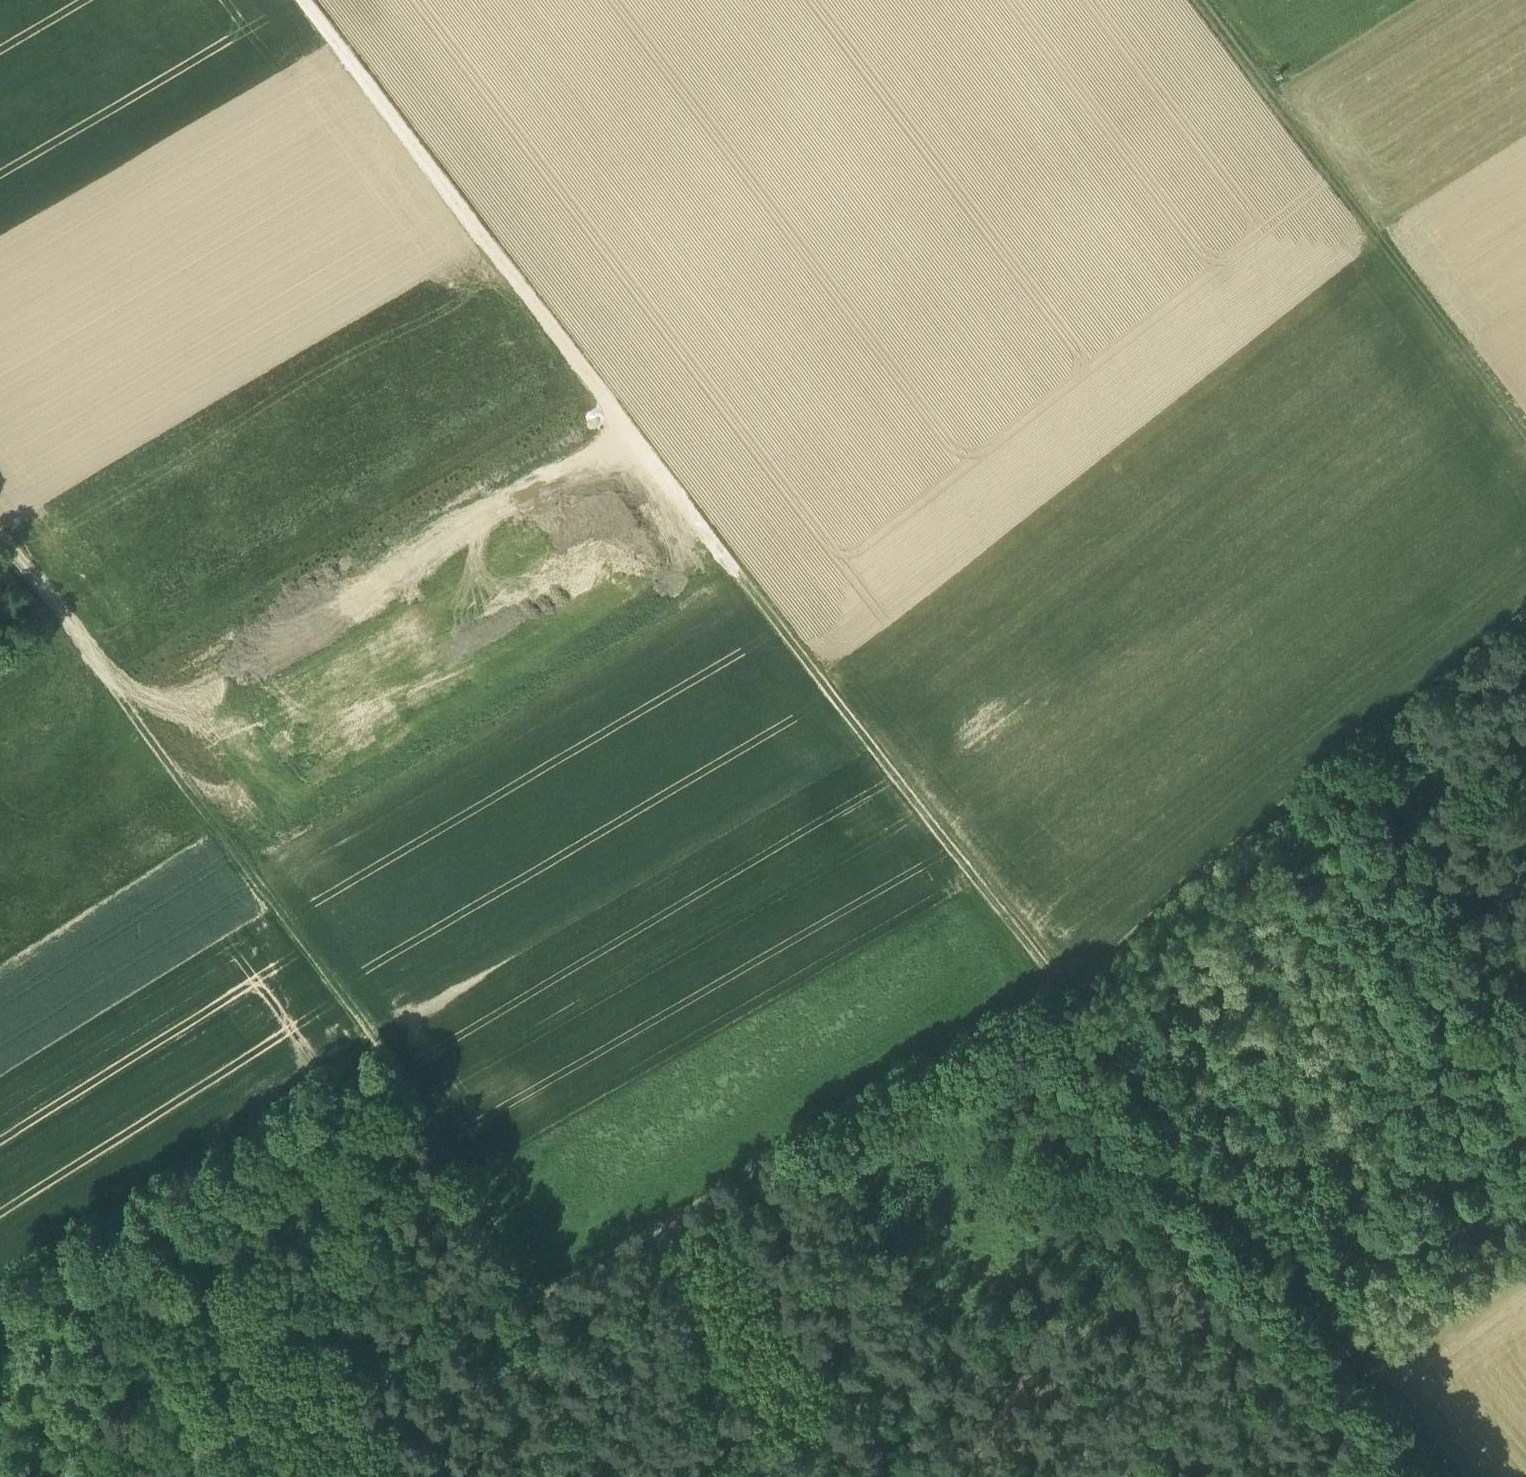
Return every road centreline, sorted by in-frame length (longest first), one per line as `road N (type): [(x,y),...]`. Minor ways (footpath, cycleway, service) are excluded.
road 1 (track): [(1442,1476),(1061,992),(1525,618)]
road 2 (track): [(306,0),(1039,965)]
road 3 (track): [(625,1476),(546,1324),(539,1296),(1061,992),(1039,965)]
road 4 (track): [(0,542),(382,1046)]
road 5 (track): [(1525,436),(1199,0)]
road 6 (track): [(382,1046),(0,1287)]
road 7 (track): [(539,1296),(523,1285),(382,1046)]
road 8 (track): [(1354,1366),(1525,1248)]

